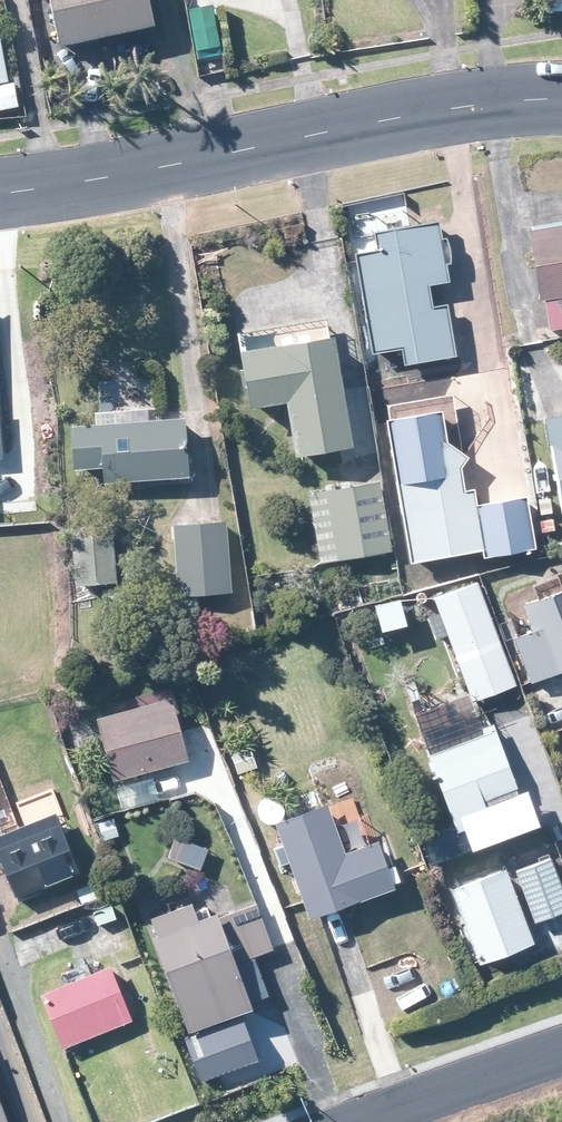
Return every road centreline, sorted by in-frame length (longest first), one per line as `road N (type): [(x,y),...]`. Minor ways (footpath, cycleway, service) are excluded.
road 1 (tertiary): [(561,98),(0,191)]
road 2 (tertiary): [(368,1121),(561,1051)]

